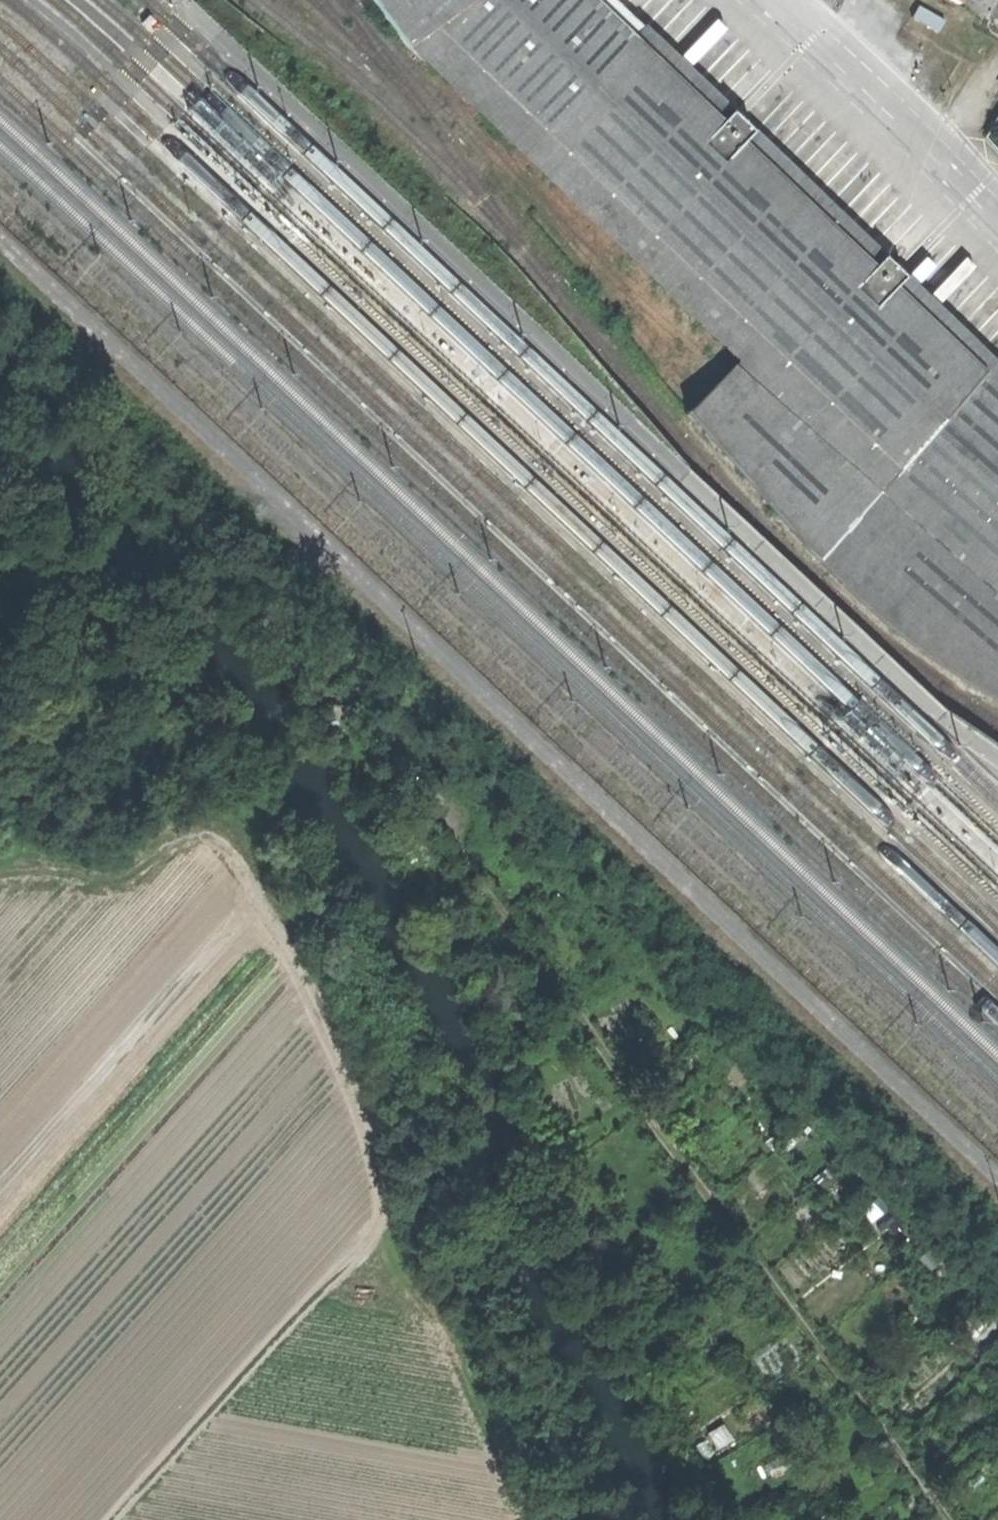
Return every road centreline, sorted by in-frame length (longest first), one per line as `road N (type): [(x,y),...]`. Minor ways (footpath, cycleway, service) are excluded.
road 1 (track): [(997,1176),(0,245)]
road 2 (track): [(951,1519),(363,726)]

